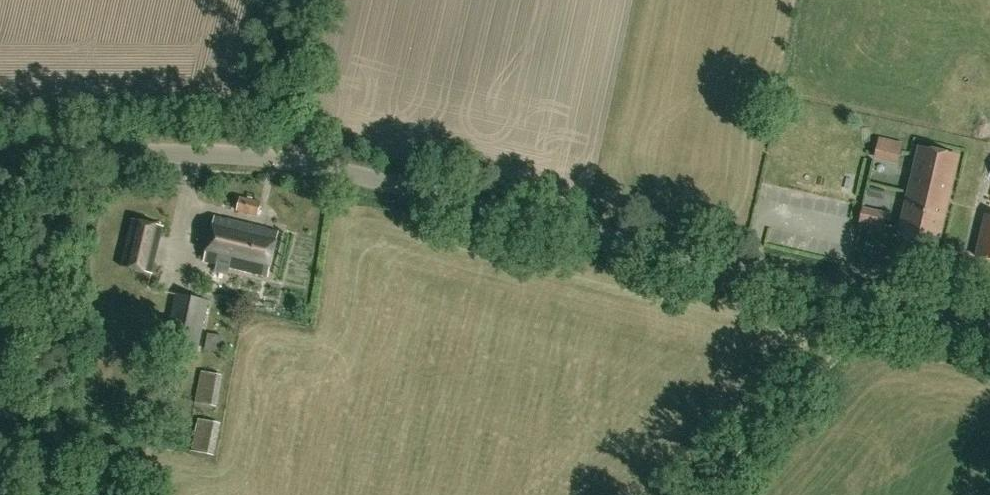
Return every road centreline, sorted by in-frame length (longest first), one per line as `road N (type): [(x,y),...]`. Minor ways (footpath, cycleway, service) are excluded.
road 1 (unclassified): [(989,328),(358,178),(213,154),(0,158)]
road 2 (track): [(877,303),(702,494)]

